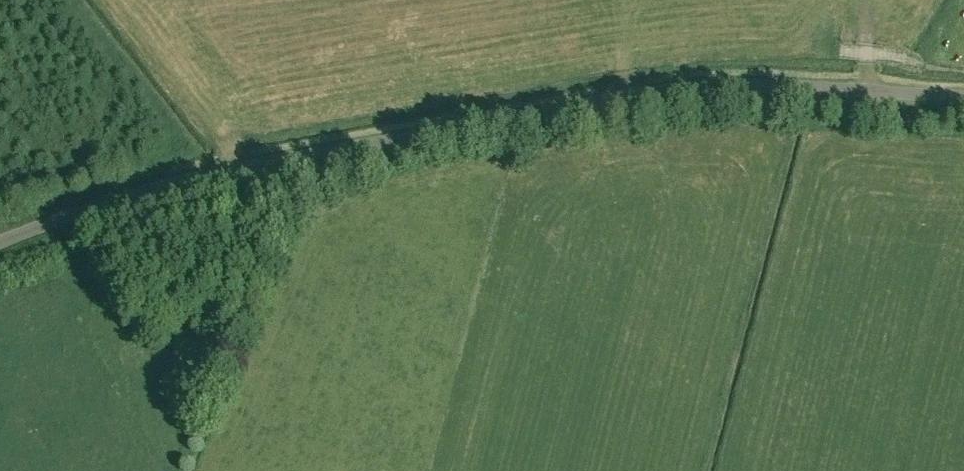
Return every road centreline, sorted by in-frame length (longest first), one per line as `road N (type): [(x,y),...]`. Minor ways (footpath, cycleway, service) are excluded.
road 1 (unclassified): [(0,243),(135,195),(642,95),(762,87),(963,96)]

